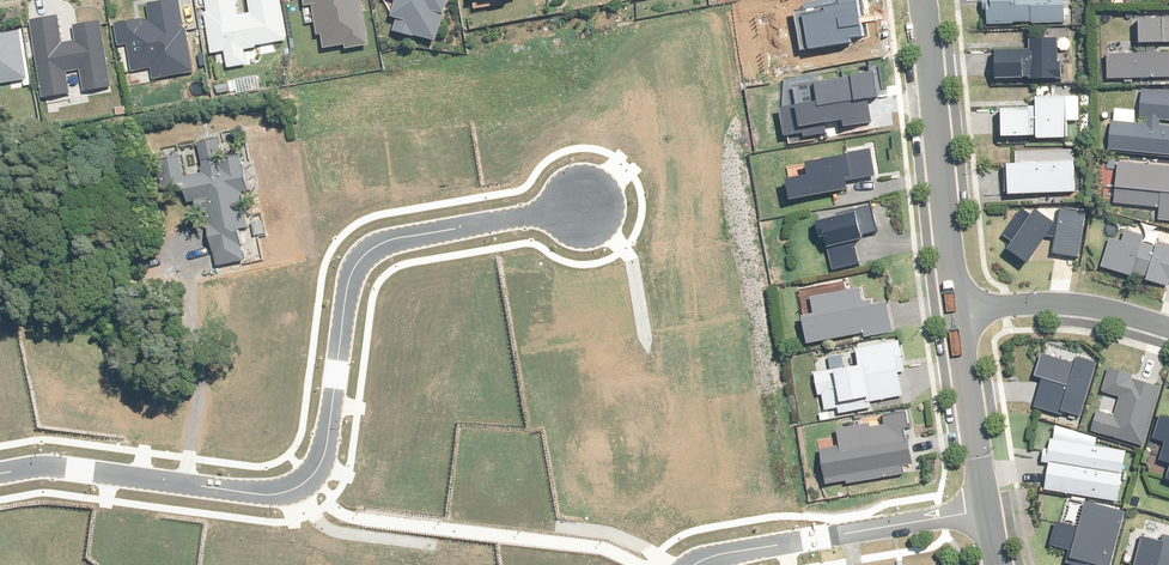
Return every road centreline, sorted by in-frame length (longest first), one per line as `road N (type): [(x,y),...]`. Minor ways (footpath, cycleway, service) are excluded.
road 1 (residential): [(0,472),(56,467),(250,494),(310,486),(327,454),(353,274),(368,248),(584,210)]
road 2 (tertiary): [(924,0),(959,311)]
road 3 (residential): [(685,564),(989,512)]
road 4 (residential): [(959,311),(1080,307),(1168,330)]
road 5 (tertiary): [(959,311),(989,512)]

